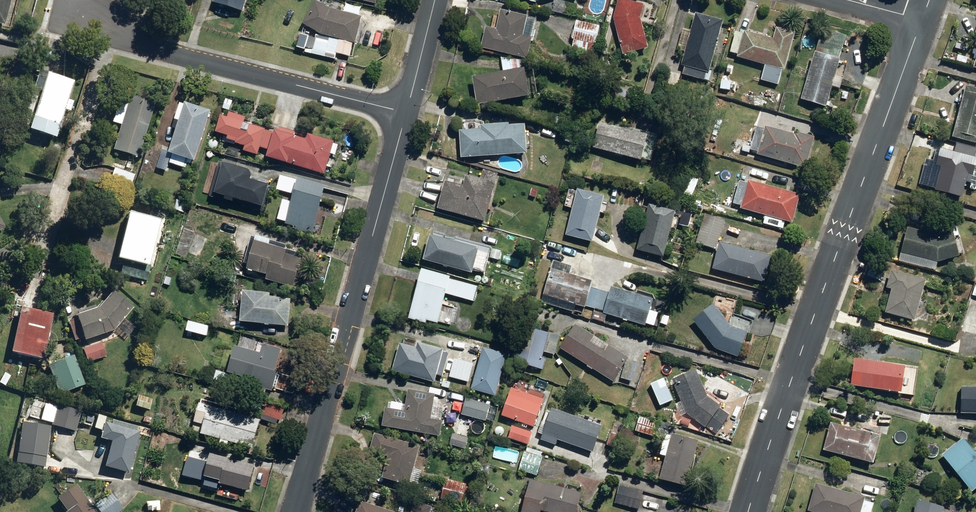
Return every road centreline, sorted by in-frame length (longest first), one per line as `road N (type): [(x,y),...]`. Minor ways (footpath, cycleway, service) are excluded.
road 1 (residential): [(746,511),(921,20)]
road 2 (residential): [(296,511),(405,112)]
road 3 (residential): [(70,10),(154,48),(405,112)]

